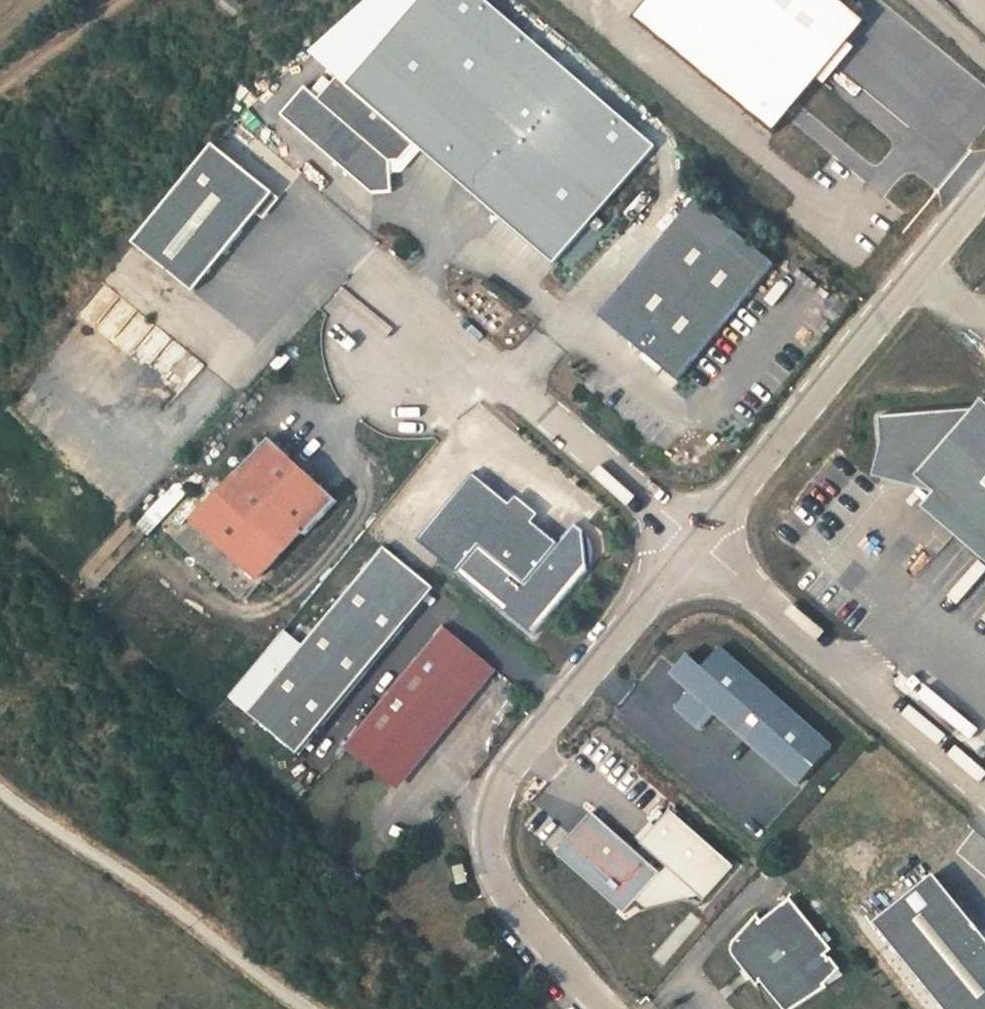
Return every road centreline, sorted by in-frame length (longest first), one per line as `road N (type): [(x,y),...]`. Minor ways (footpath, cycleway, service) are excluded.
road 1 (unclassified): [(604,1008),(503,889),(489,846),(493,805),(512,765),(695,542)]
road 2 (unclassified): [(695,542),(984,195)]
road 3 (unclassified): [(695,542),(984,791)]
road 4 (track): [(0,798),(309,1008)]
road 5 (unclassified): [(404,349),(494,373),(695,542)]
road 6 (track): [(0,80),(110,0)]

